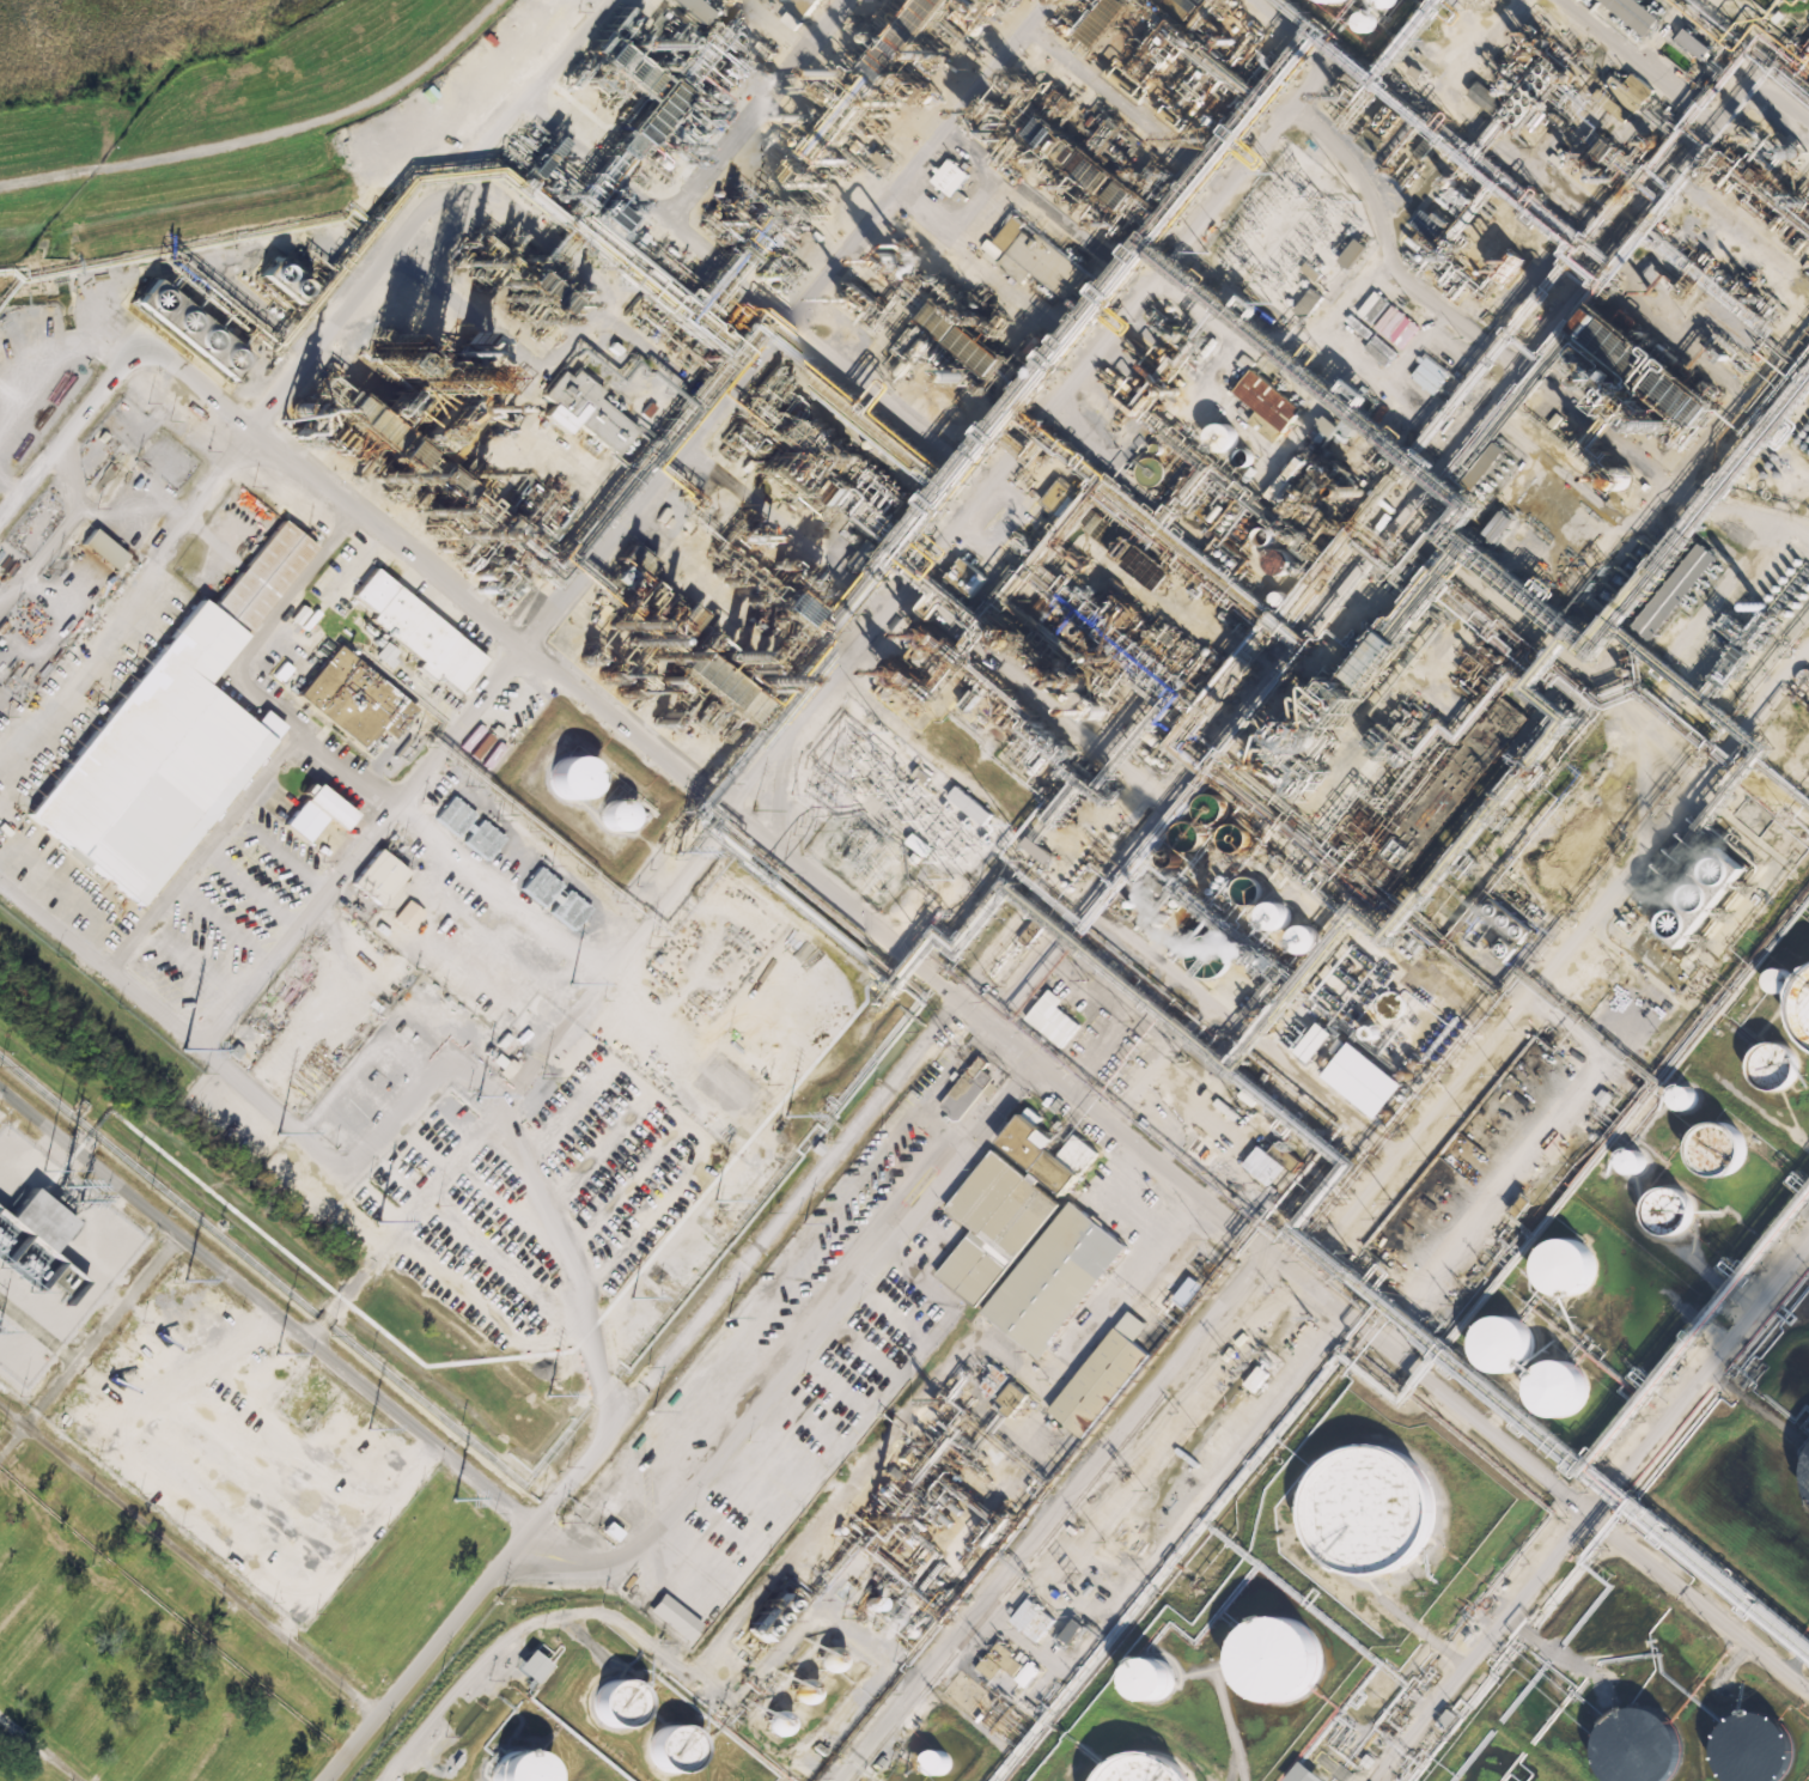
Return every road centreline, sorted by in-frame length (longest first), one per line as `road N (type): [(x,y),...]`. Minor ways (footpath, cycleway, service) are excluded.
road 1 (residential): [(535,1524),(0,1085)]
road 2 (residential): [(495,0),(455,45),(343,113),(212,147),(0,184)]
road 3 (residential): [(380,1714),(0,1402)]
road 4 (residential): [(326,1780),(535,1524)]
road 5 (residential): [(0,1461),(183,1234)]

